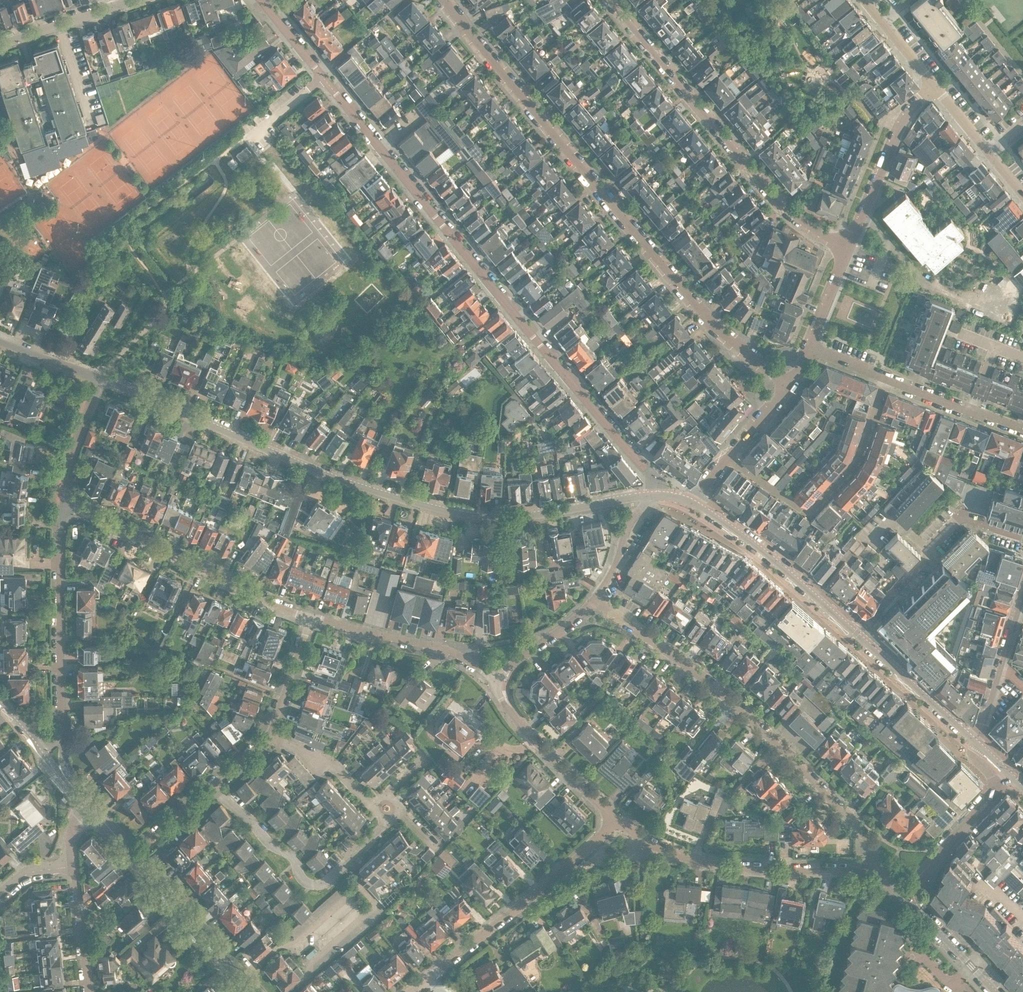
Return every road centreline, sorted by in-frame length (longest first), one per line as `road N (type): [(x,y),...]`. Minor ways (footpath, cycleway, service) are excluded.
road 1 (residential): [(653,496),(650,471),(262,0)]
road 2 (tertiary): [(653,496),(532,516),(463,515),(312,470),(100,379)]
road 3 (residential): [(787,388),(658,266),(443,0)]
road 4 (residential): [(873,866),(872,845),(740,710),(593,600)]
road 5 (residential): [(849,246),(778,202),(611,0)]
road 6 (residential): [(63,508),(83,510),(276,609),(318,623)]
road 7 (residential): [(614,818),(668,852),(710,863),(873,866)]
road 8 (residential): [(414,991),(614,818)]
road 9 (residential): [(729,459),(811,513),(856,463),(886,380)]
road 10 (residential): [(389,821),(319,886),(308,884),(219,787)]
road 11 (residential): [(62,735),(63,508)]
road 12 (residential): [(857,634),(970,519),(1022,536)]
road 13 (tertiary): [(857,634),(690,502)]
road 14 (residential): [(318,623),(439,649),(494,679)]
road 15 (residential): [(494,679),(524,729),(614,818)]
road 16 (residential): [(849,246),(901,126),(933,85)]
road 17 (tertiary): [(249,991),(134,859)]
road 18 (tertiary): [(978,743),(857,634)]
road 19 (residential): [(1022,430),(886,380)]
road 20 (residential): [(911,892),(1000,784)]
road 21 (residential): [(933,85),(1022,192)]
road 22 (residential): [(1019,612),(978,743)]
road 23 (residential): [(63,508),(68,466),(100,379)]
road 24 (residential): [(911,892),(996,991)]
road 25 (residential): [(88,991),(73,865)]
road 26 (residential): [(593,600),(494,679)]
road 27 (residential): [(376,808),(334,764),(277,734)]
road 28 (residential): [(0,45),(115,7)]
road 29 (residential): [(653,496),(629,525),(593,600)]

